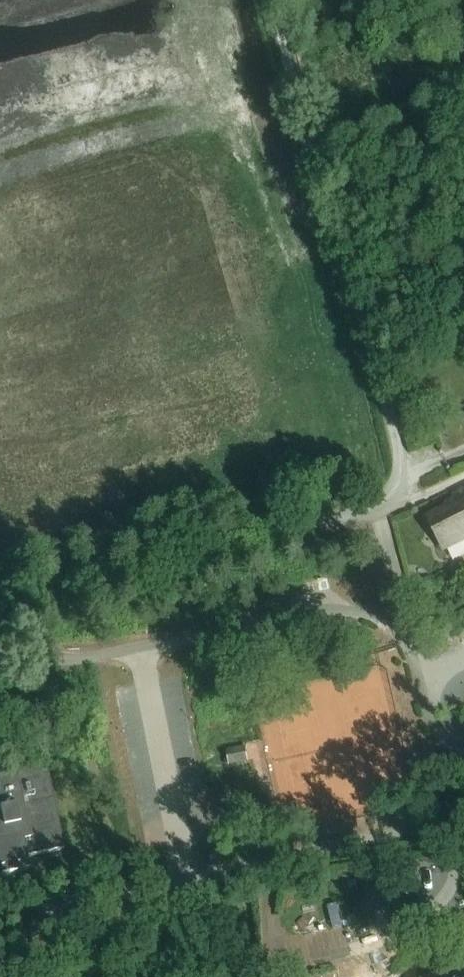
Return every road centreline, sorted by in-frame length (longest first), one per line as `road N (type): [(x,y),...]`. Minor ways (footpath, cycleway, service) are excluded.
road 1 (unclassified): [(0,593),(327,522),(379,504),(404,479),(279,0)]

